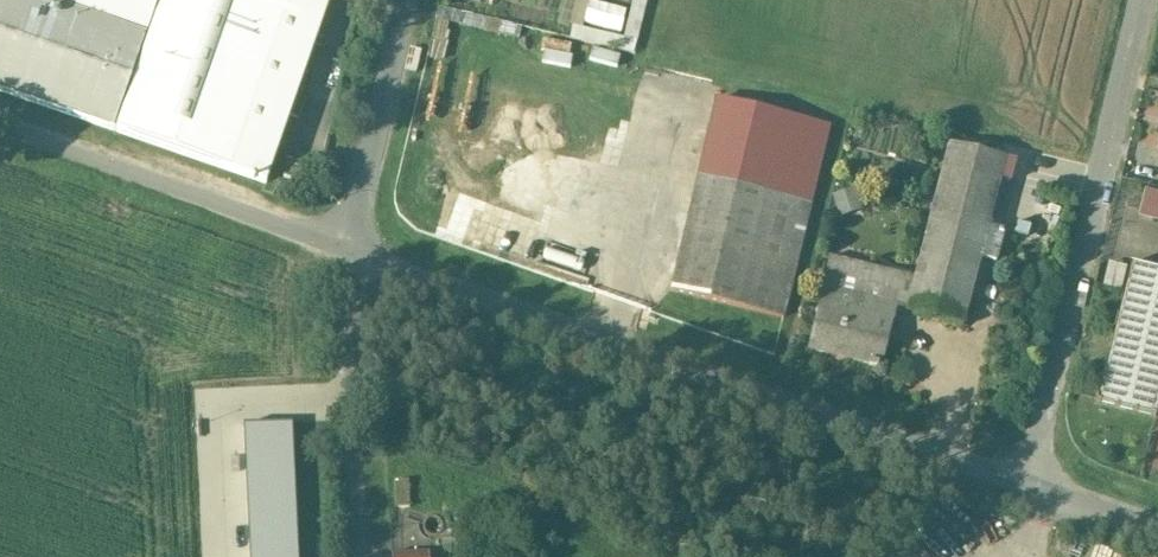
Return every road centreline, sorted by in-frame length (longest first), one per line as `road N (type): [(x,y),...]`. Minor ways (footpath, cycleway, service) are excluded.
road 1 (residential): [(339,257),(1024,475)]
road 2 (residential): [(1024,475),(1143,0)]
road 3 (residential): [(0,137),(339,257)]
road 4 (unclassified): [(339,257),(352,556)]
road 5 (unclassified): [(408,0),(339,257)]
road 6 (residential): [(1024,475),(1157,528)]

